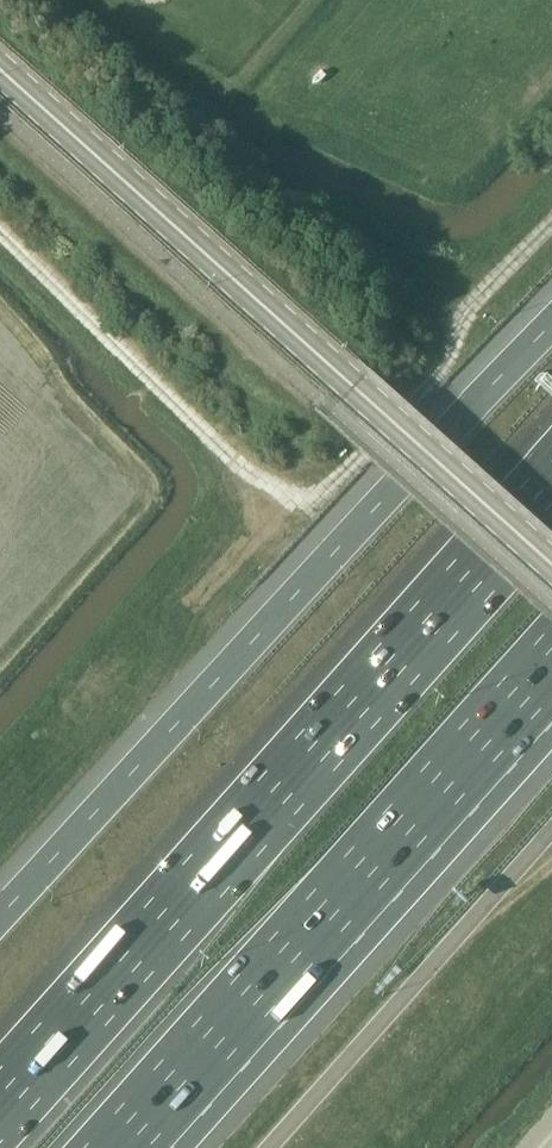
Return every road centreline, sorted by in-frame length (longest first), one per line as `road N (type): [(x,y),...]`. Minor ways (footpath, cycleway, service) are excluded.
road 1 (motorway): [(551,492),(0,1107)]
road 2 (motorway): [(551,326),(0,920)]
road 3 (secondary): [(551,565),(0,68)]
road 4 (motorway): [(114,1147),(551,659)]
road 5 (track): [(0,234),(224,452),(299,501)]

